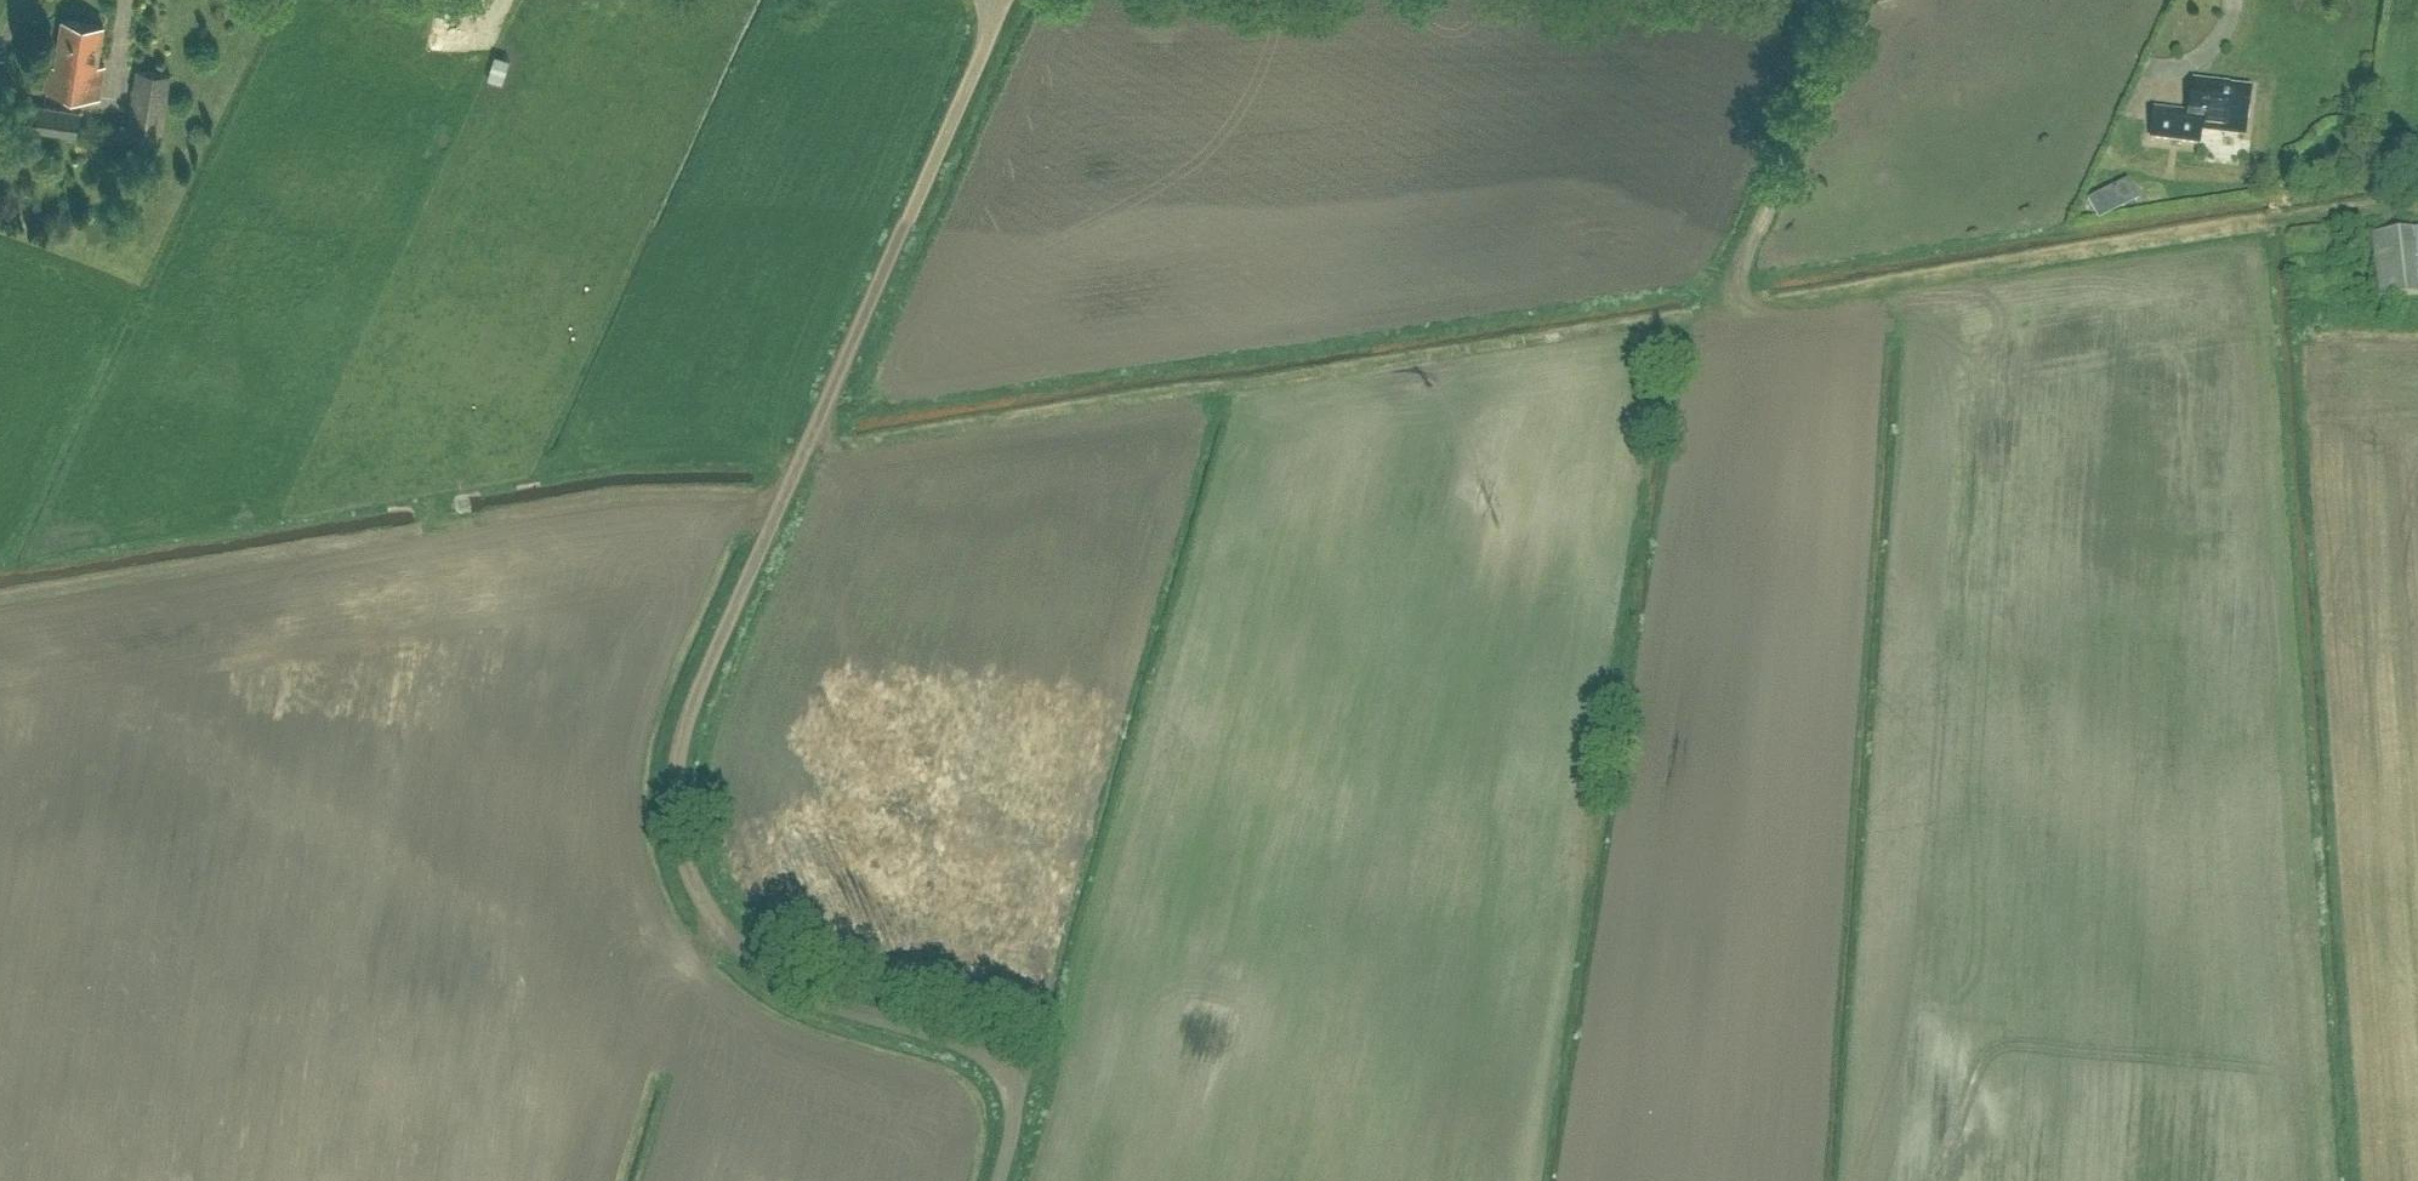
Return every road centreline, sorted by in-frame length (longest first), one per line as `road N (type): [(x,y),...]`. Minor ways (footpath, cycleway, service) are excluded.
road 1 (unclassified): [(999,1180),(1019,1063),(799,994),(759,969),(697,896),(674,803),(699,687),(999,0)]
road 2 (unclassified): [(1744,261),(1858,0)]

